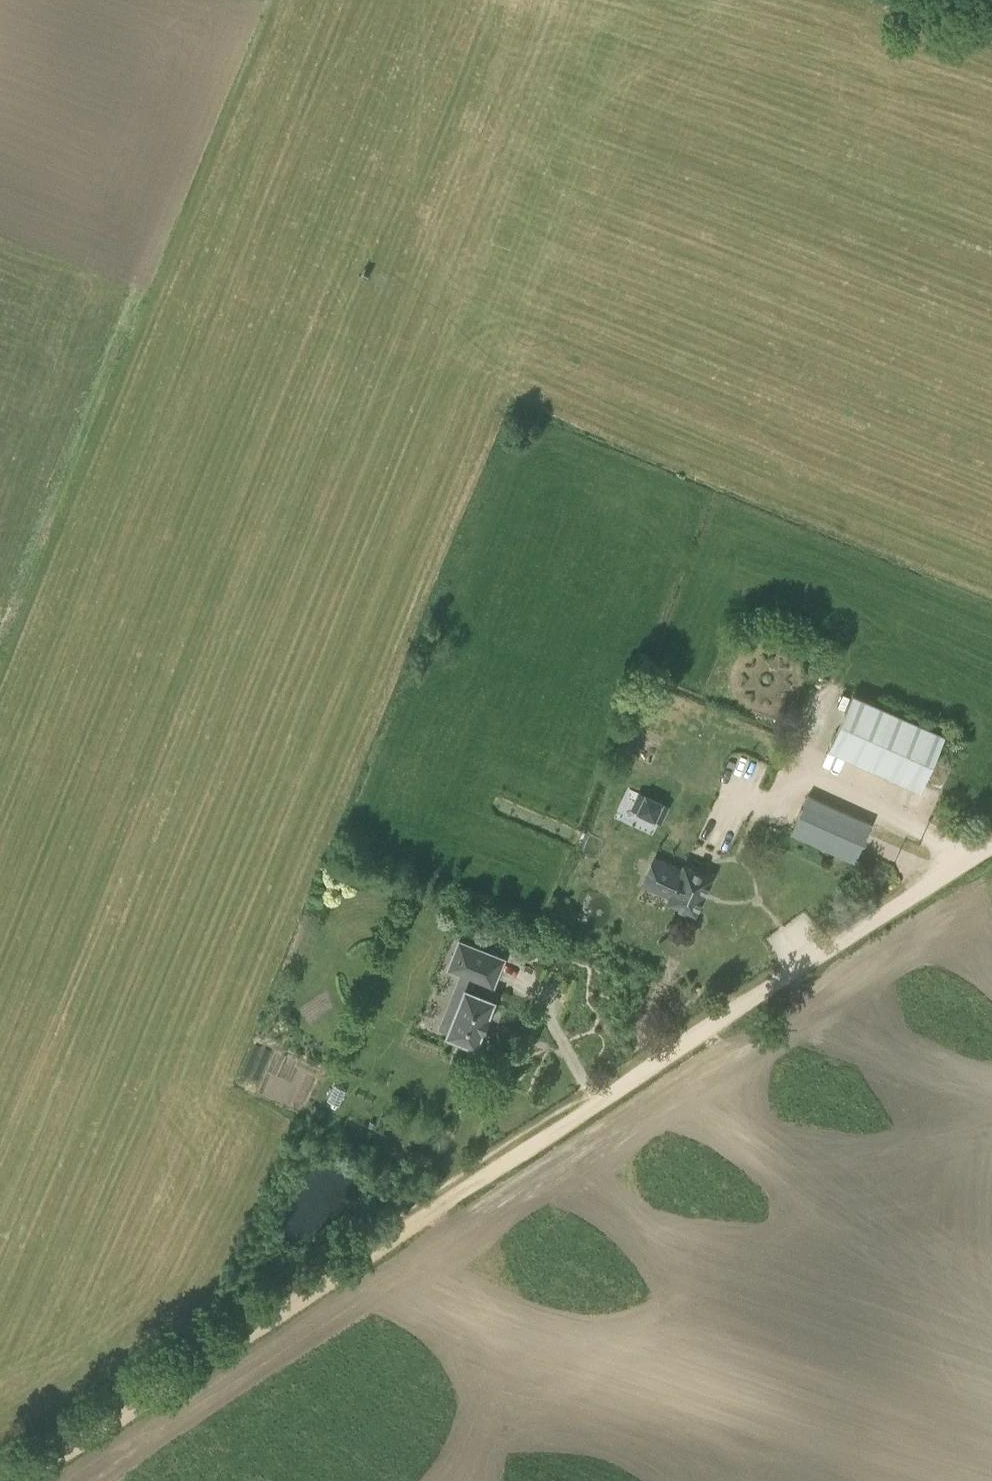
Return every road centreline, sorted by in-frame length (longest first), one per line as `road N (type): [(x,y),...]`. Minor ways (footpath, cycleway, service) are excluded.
road 1 (track): [(3,1480),(595,1103)]
road 2 (unclassified): [(595,1103),(991,840)]

